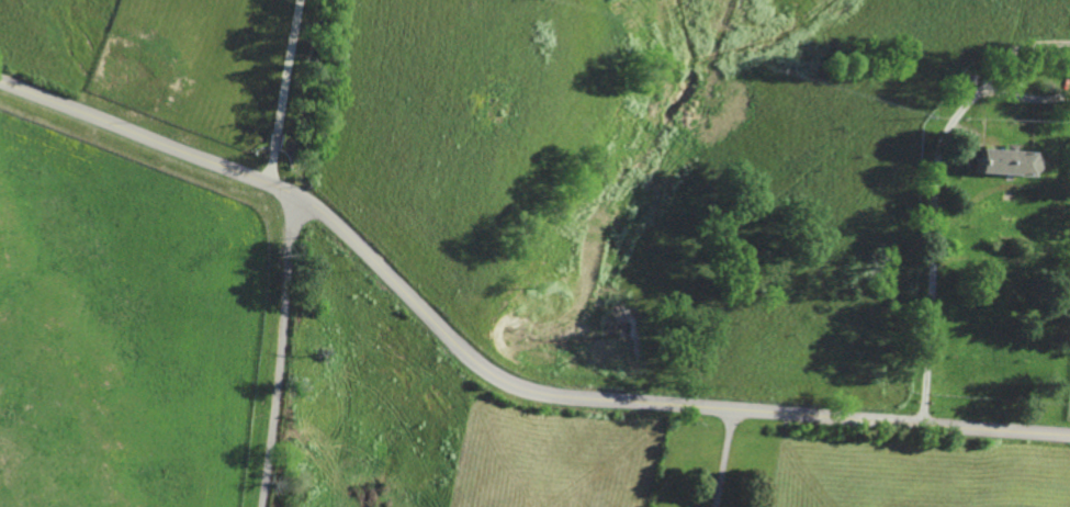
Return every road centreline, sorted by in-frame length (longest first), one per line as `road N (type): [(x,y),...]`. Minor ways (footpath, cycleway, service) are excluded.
road 1 (secondary): [(0,82),(301,201),(343,232),(475,362),(515,386),(593,401),(1069,437)]
road 2 (residential): [(925,426),(950,149),(984,95),(1069,55)]
road 3 (residential): [(263,506),(301,201)]

